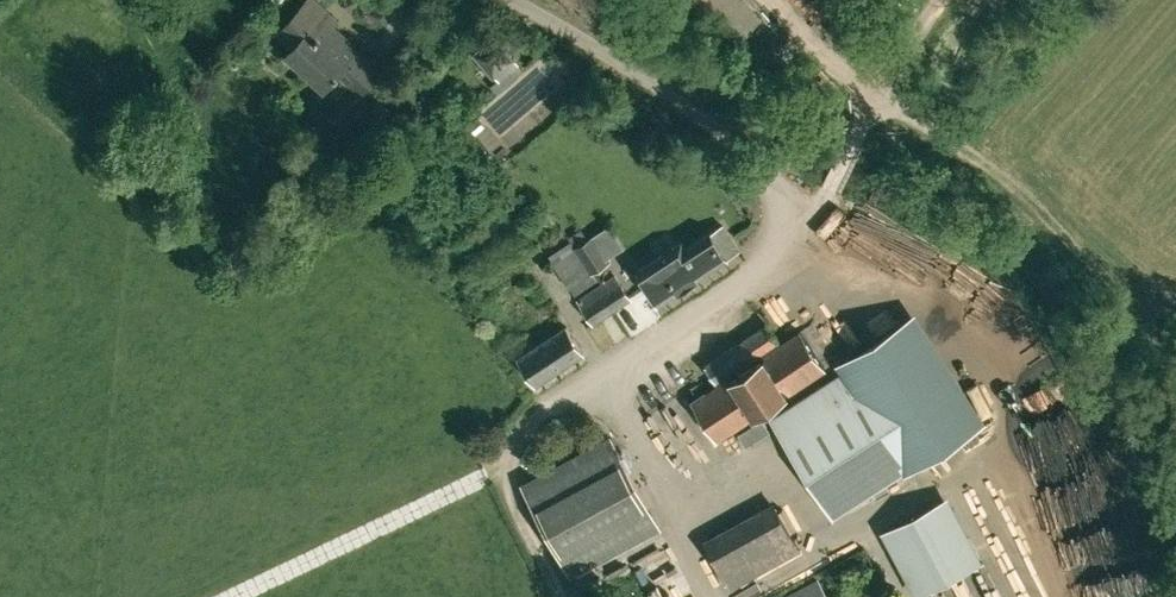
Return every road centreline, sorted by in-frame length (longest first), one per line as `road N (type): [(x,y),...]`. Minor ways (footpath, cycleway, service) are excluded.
road 1 (unclassified): [(508,0),(598,46),(797,189)]

